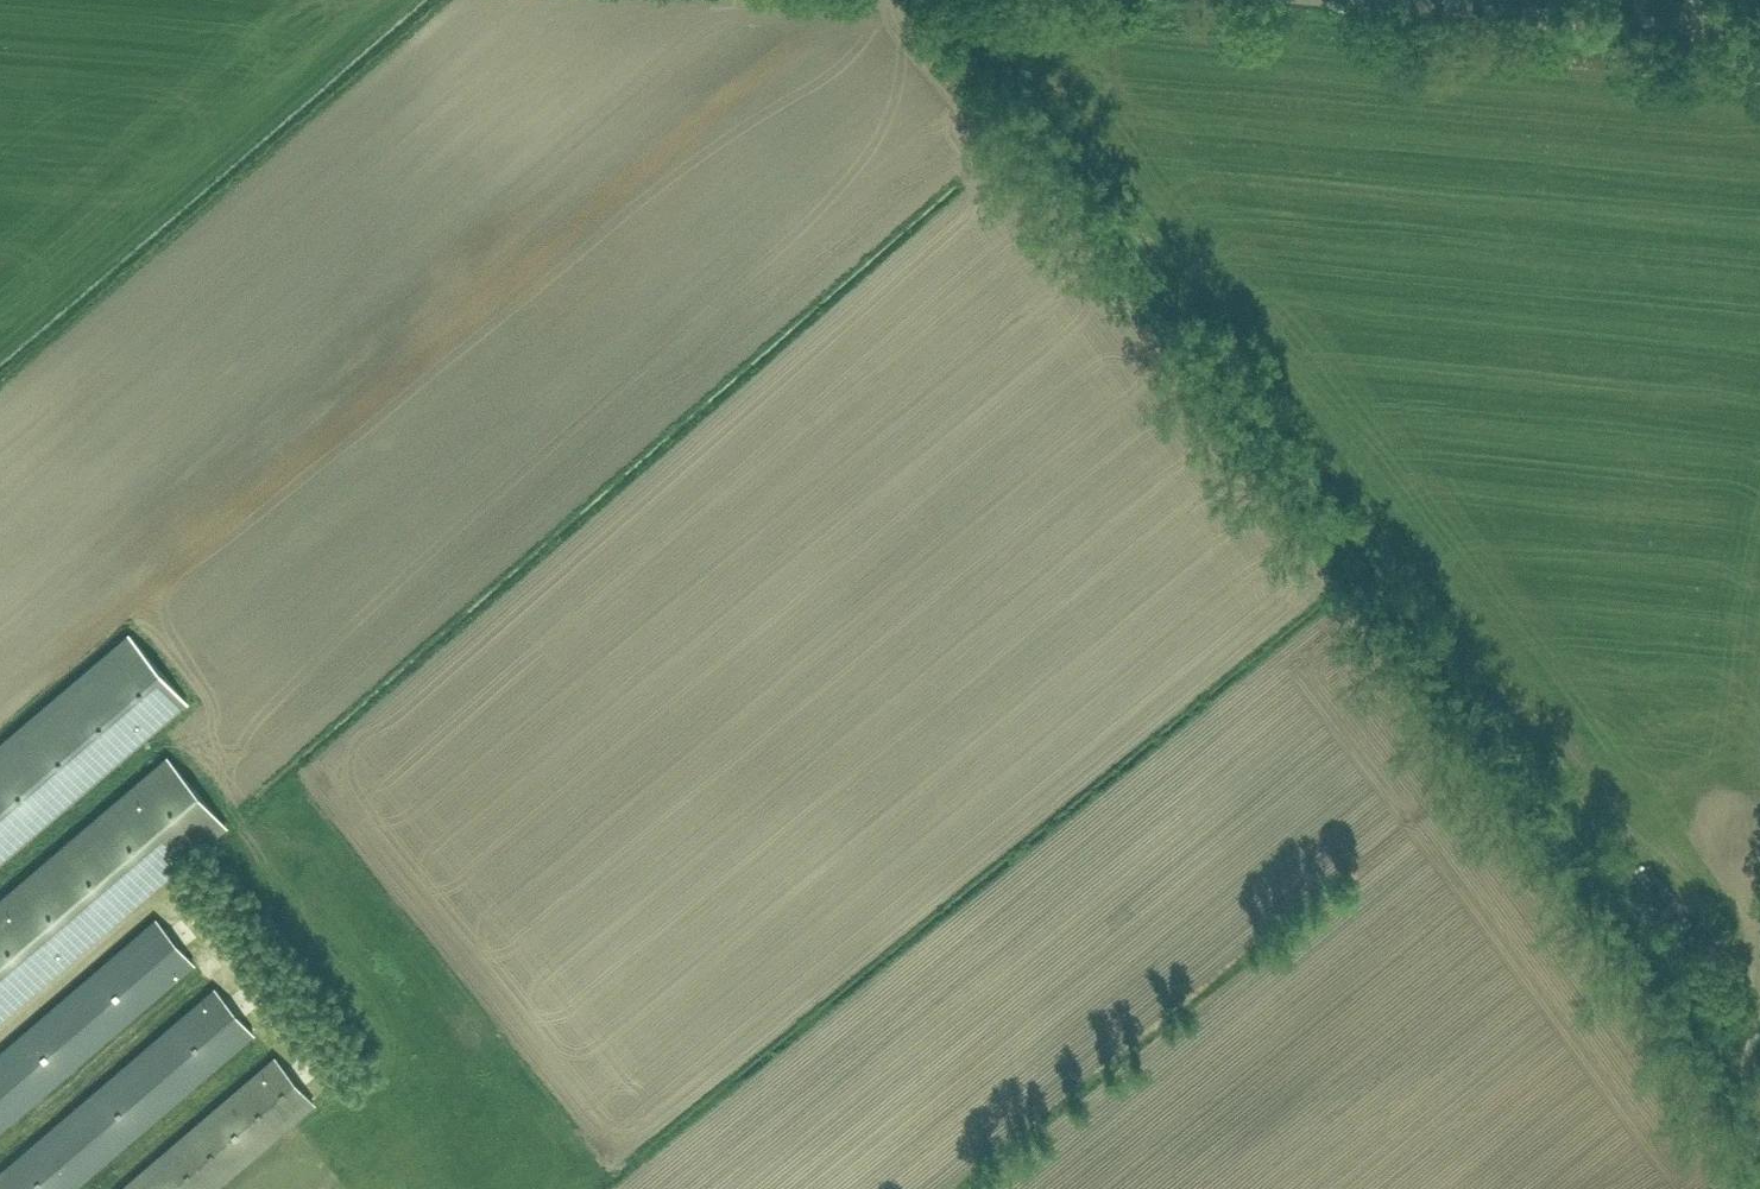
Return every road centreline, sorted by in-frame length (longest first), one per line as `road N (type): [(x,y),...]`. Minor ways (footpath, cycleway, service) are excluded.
road 1 (track): [(942,0),(1759,1127)]
road 2 (unclassified): [(1759,38),(1325,0)]

